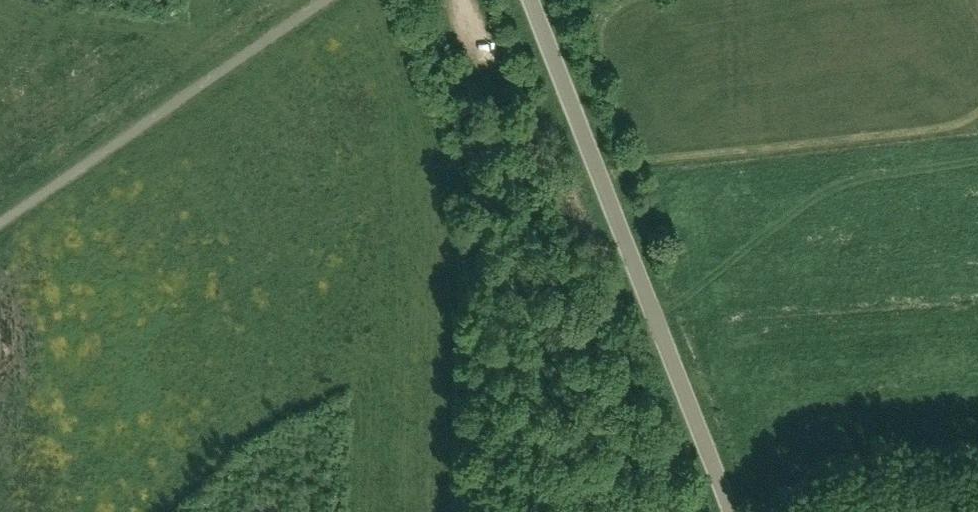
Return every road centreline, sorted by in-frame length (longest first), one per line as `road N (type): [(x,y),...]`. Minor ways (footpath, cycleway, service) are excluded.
road 1 (unclassified): [(731,511),(530,0)]
road 2 (track): [(571,103),(453,163)]

